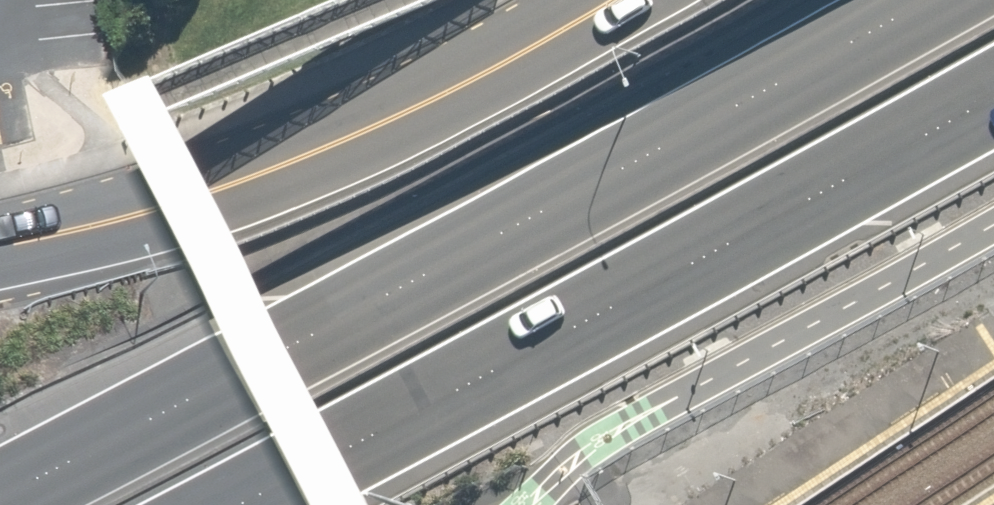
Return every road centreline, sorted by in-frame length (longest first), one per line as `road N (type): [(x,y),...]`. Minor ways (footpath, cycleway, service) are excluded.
road 1 (trunk): [(0,499),(672,140),(915,0)]
road 2 (trunk): [(993,93),(672,277),(242,504)]
road 3 (unclassified): [(621,0),(389,123),(256,176),(138,215),(0,247)]

